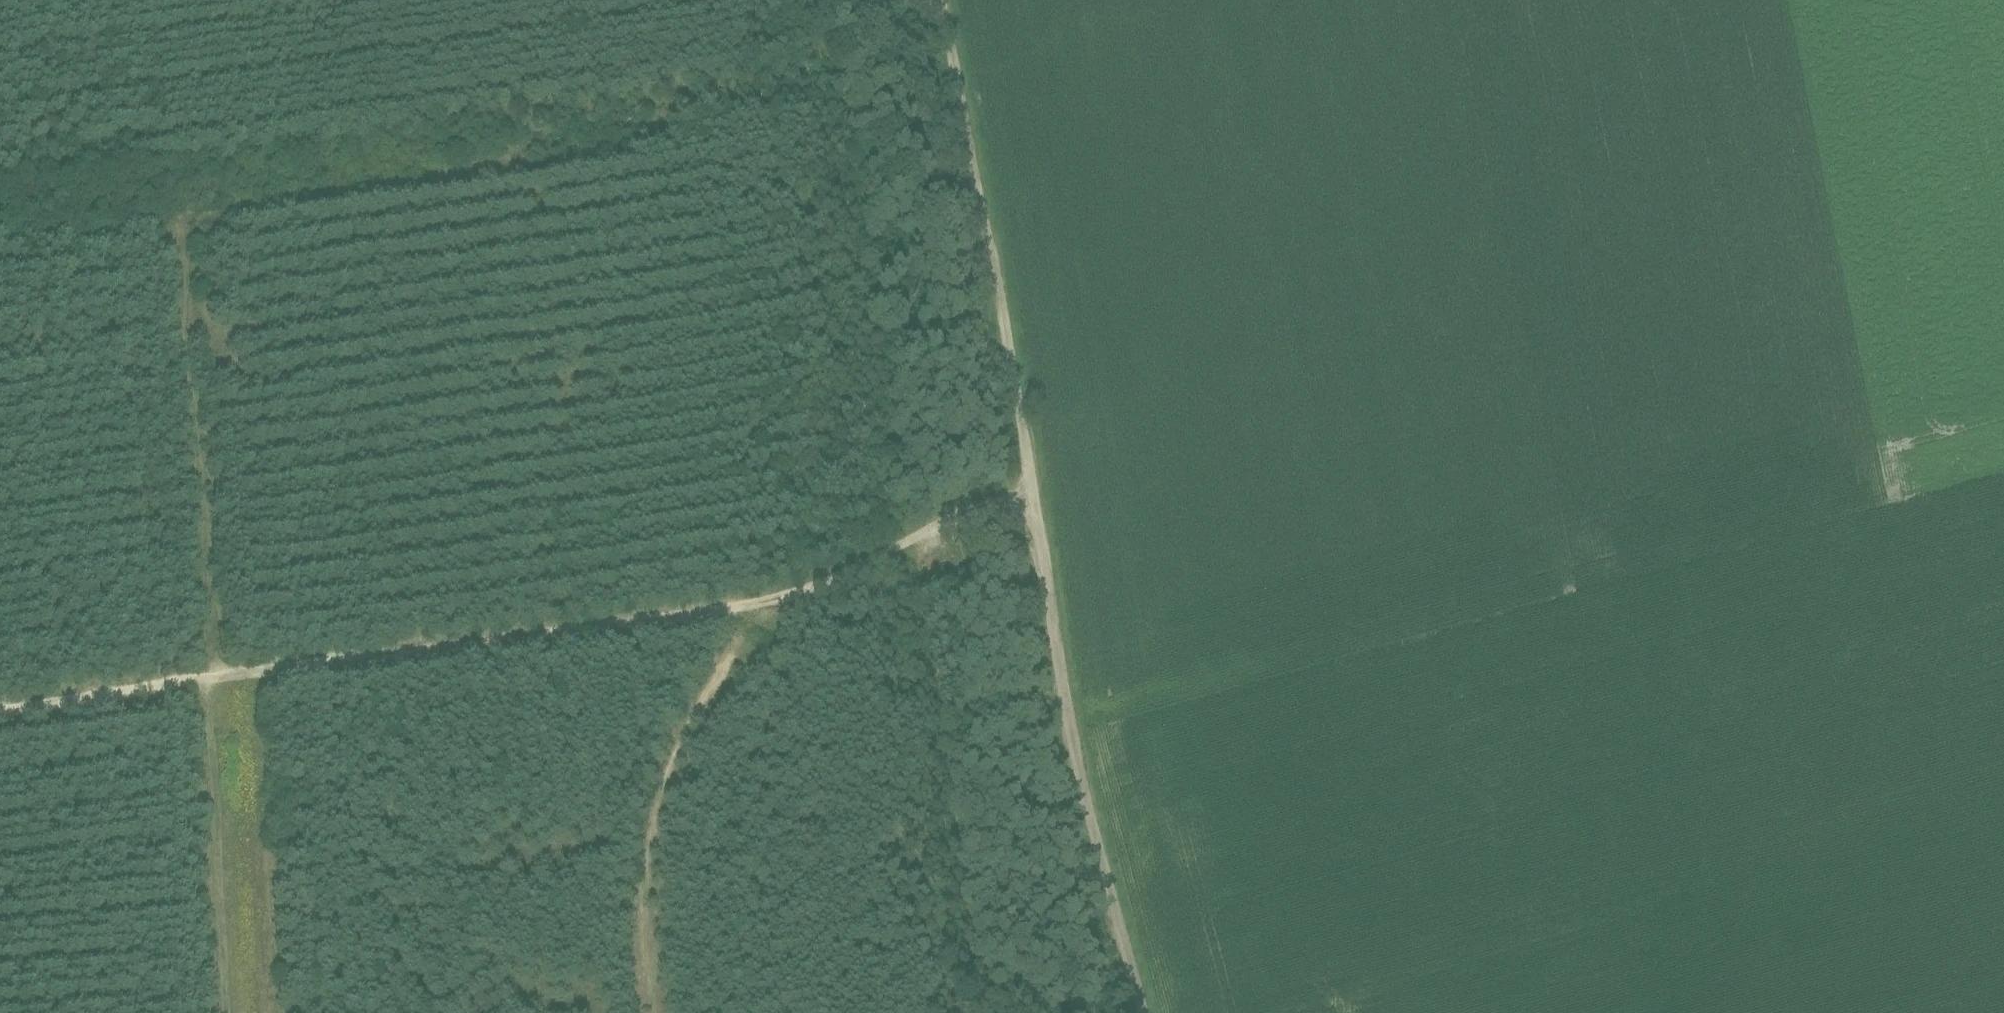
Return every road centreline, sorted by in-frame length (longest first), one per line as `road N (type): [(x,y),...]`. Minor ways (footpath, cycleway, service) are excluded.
road 1 (track): [(1032,495),(761,600),(0,709)]
road 2 (track): [(1143,1012),(1063,688),(941,0)]
road 3 (track): [(761,600),(682,717),(643,868),(650,1012)]

